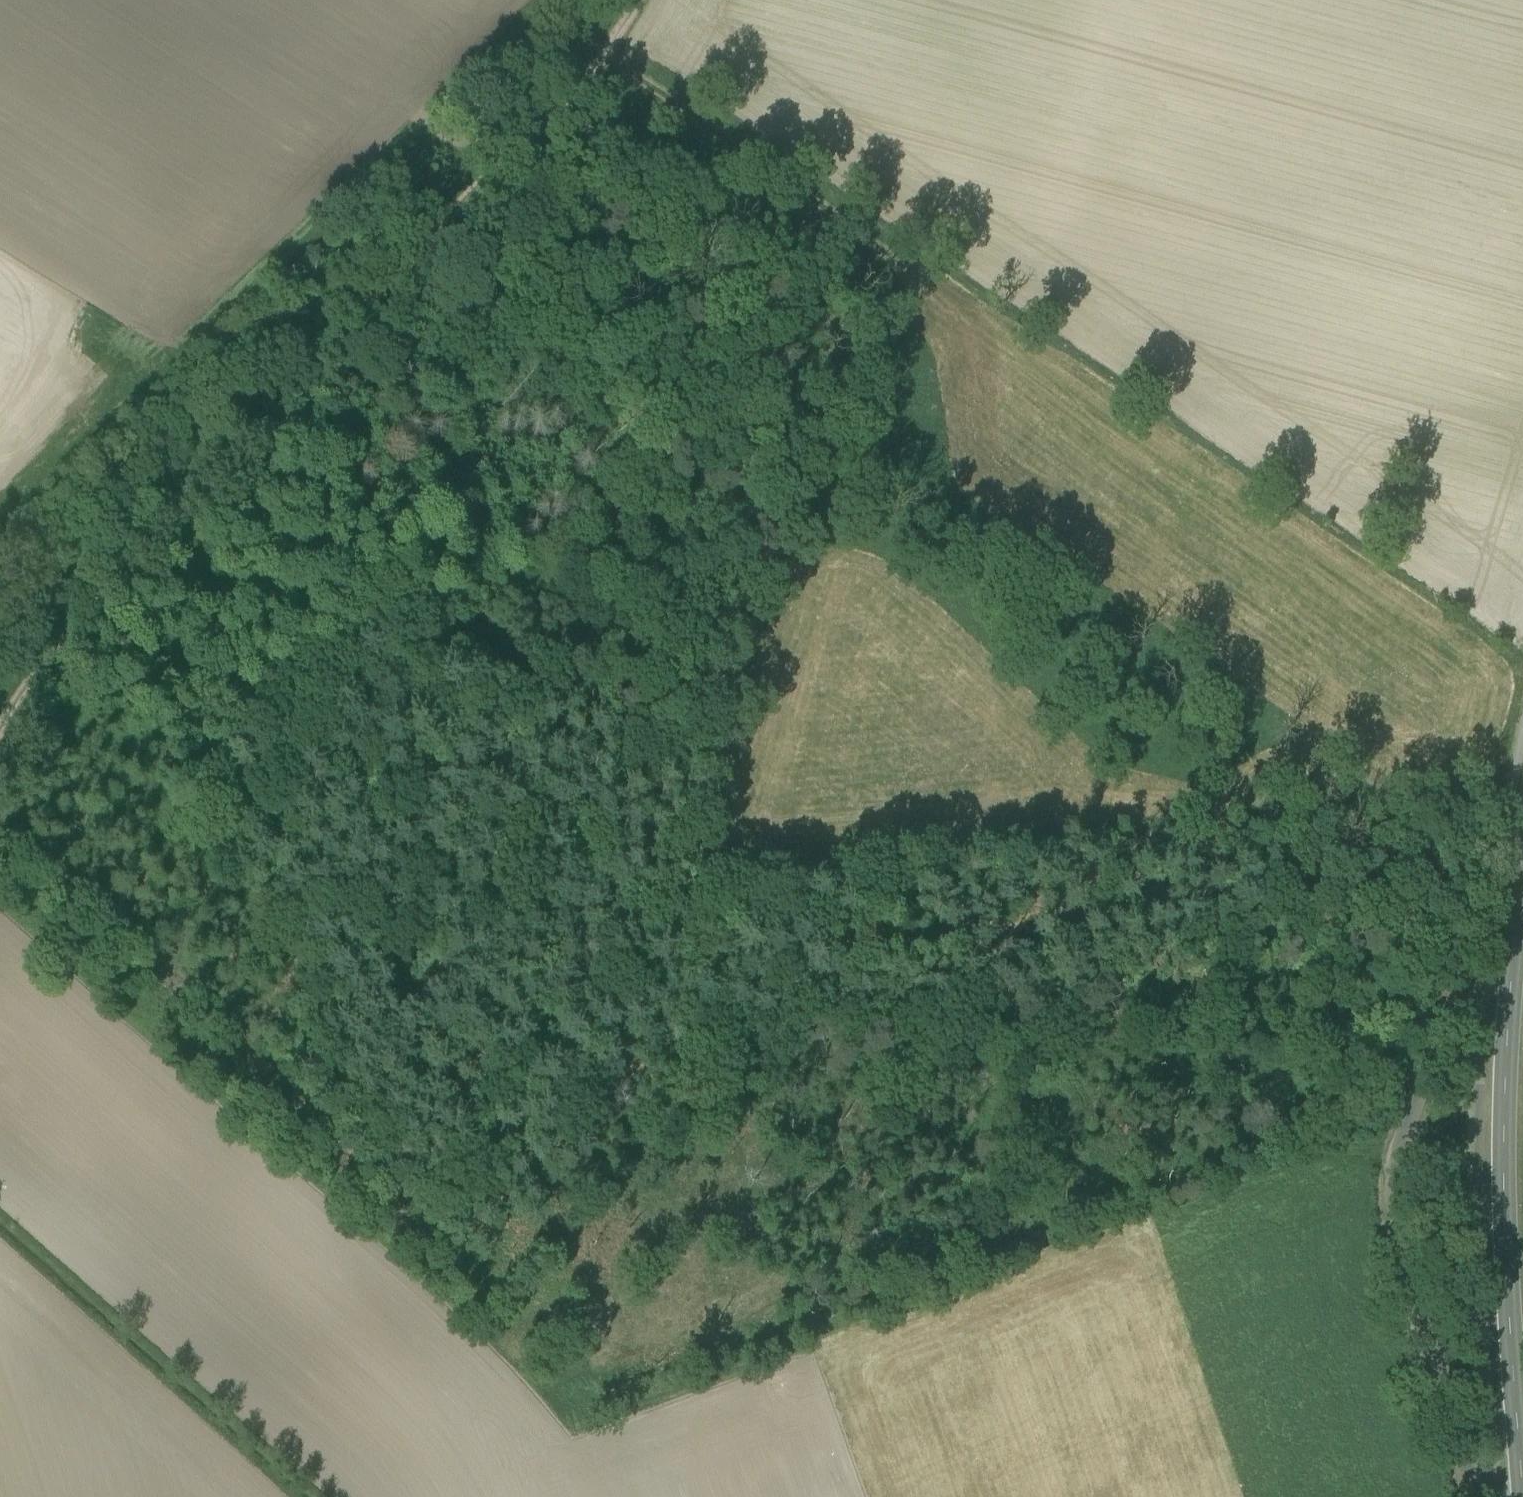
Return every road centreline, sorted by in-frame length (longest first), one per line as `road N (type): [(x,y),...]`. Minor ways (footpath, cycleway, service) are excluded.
road 1 (track): [(0,720),(15,686),(244,433),(584,82),(636,0)]
road 2 (tertiary): [(1522,1496),(1504,1110),(1522,886)]

